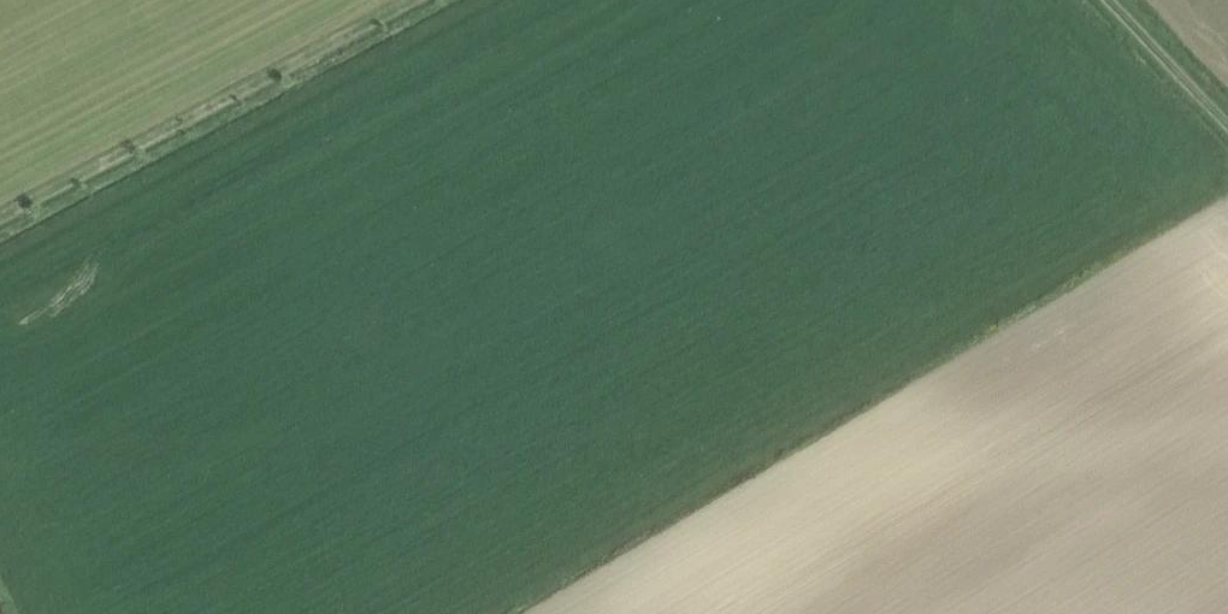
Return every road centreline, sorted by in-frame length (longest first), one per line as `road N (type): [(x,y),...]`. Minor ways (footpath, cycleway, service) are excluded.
road 1 (track): [(1227,110),(1120,0)]

